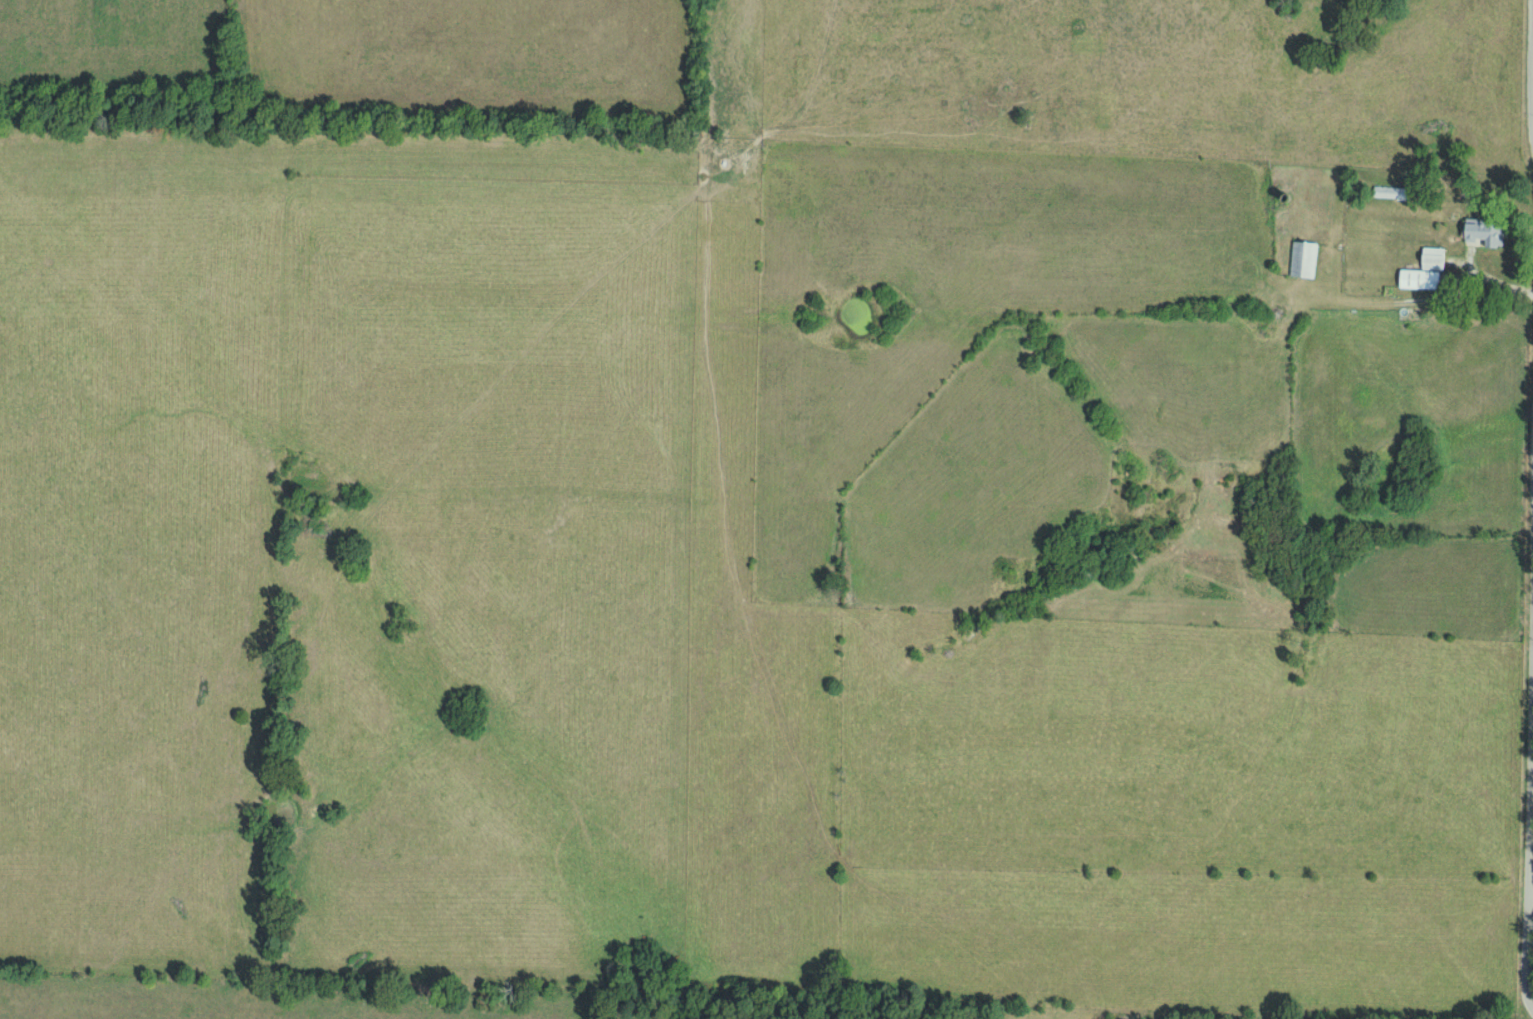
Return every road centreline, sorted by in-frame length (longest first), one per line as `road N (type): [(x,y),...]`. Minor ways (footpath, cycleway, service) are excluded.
road 1 (residential): [(1532,990),(1532,828)]

